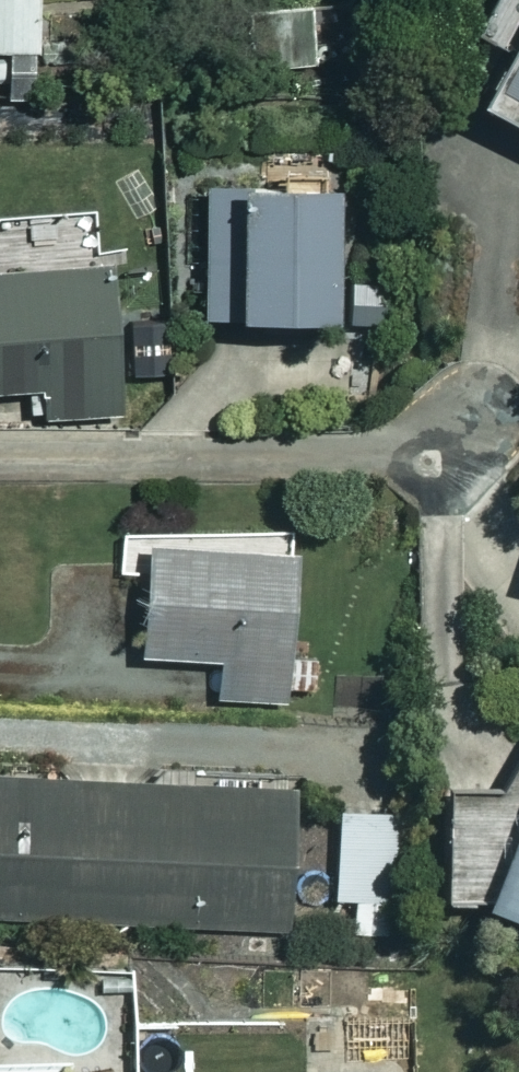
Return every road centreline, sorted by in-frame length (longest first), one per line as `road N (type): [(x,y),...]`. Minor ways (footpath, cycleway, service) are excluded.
road 1 (residential): [(0,450),(448,452)]

